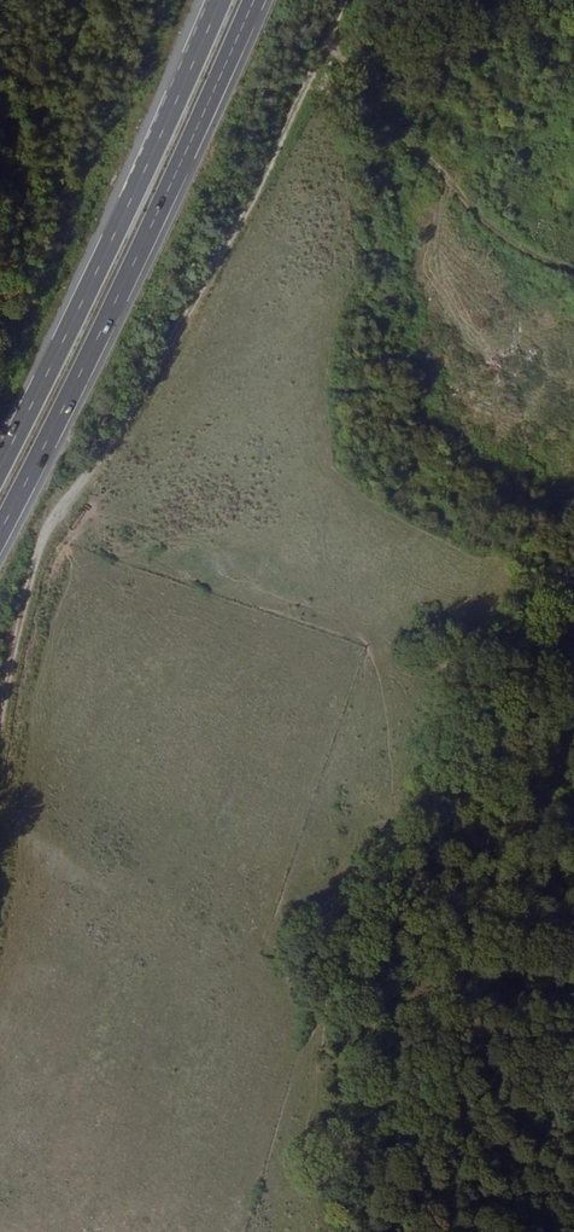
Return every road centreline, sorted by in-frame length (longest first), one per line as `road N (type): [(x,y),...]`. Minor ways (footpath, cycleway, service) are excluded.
road 1 (track): [(343,0),(264,179),(199,300),(100,467),(39,541),(0,687)]
road 2 (trunk): [(0,537),(119,305),(256,0)]
road 3 (trunk): [(225,0),(0,478)]
road 4 (track): [(326,46),(492,227),(573,273)]
road 5 (track): [(451,187),(573,116)]

